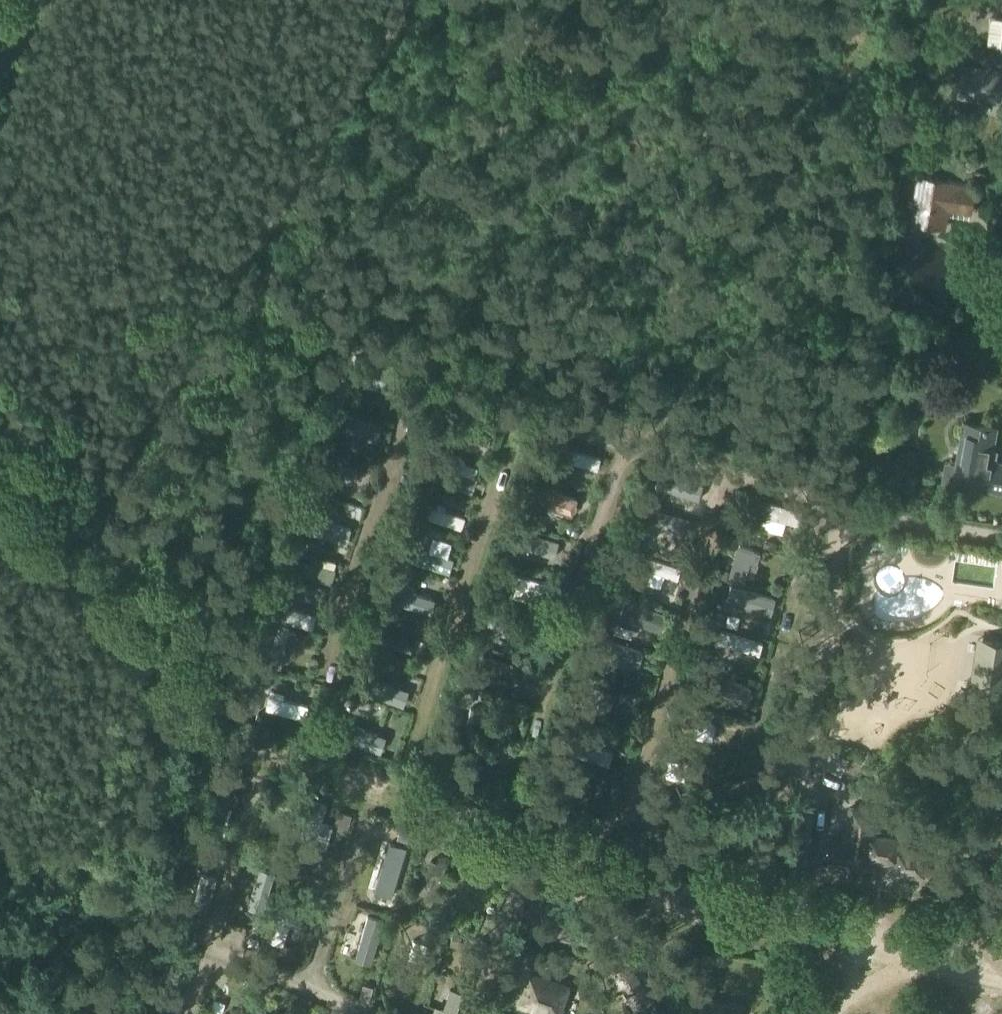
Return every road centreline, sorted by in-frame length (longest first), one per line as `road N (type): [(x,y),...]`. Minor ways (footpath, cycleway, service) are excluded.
road 1 (track): [(724,478),(633,788),(617,819)]
road 2 (track): [(524,416),(428,728)]
road 3 (track): [(623,447),(530,754)]
road 4 (track): [(415,382),(328,675)]
road 5 (track): [(796,1013),(811,777),(799,724)]
road 6 (track): [(748,756),(820,506)]
road 7 (track): [(257,780),(188,1013)]
road 8 (track): [(808,1013),(868,969),(1001,986)]
road 9 (track): [(307,991),(361,825)]

